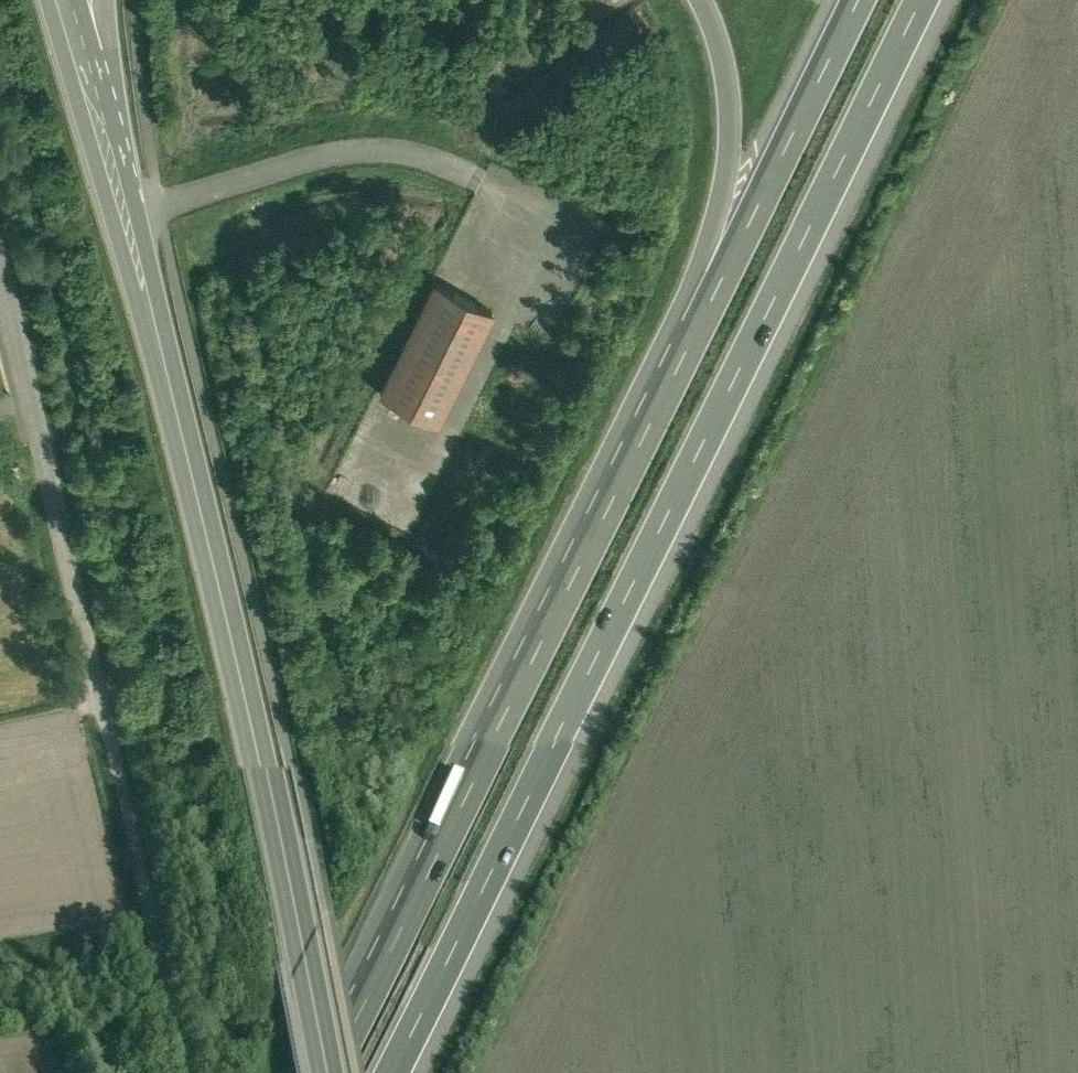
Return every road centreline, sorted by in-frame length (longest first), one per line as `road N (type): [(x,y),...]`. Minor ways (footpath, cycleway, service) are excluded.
road 1 (motorway): [(392,1072),(917,0)]
road 2 (primary): [(322,1072),(298,943),(94,101)]
road 3 (track): [(0,246),(190,1072)]
road 4 (motorway): [(640,443),(329,1072)]
road 5 (motorway): [(856,0),(640,443)]
road 6 (motorway): [(699,0),(724,69),(725,169),(640,443)]

